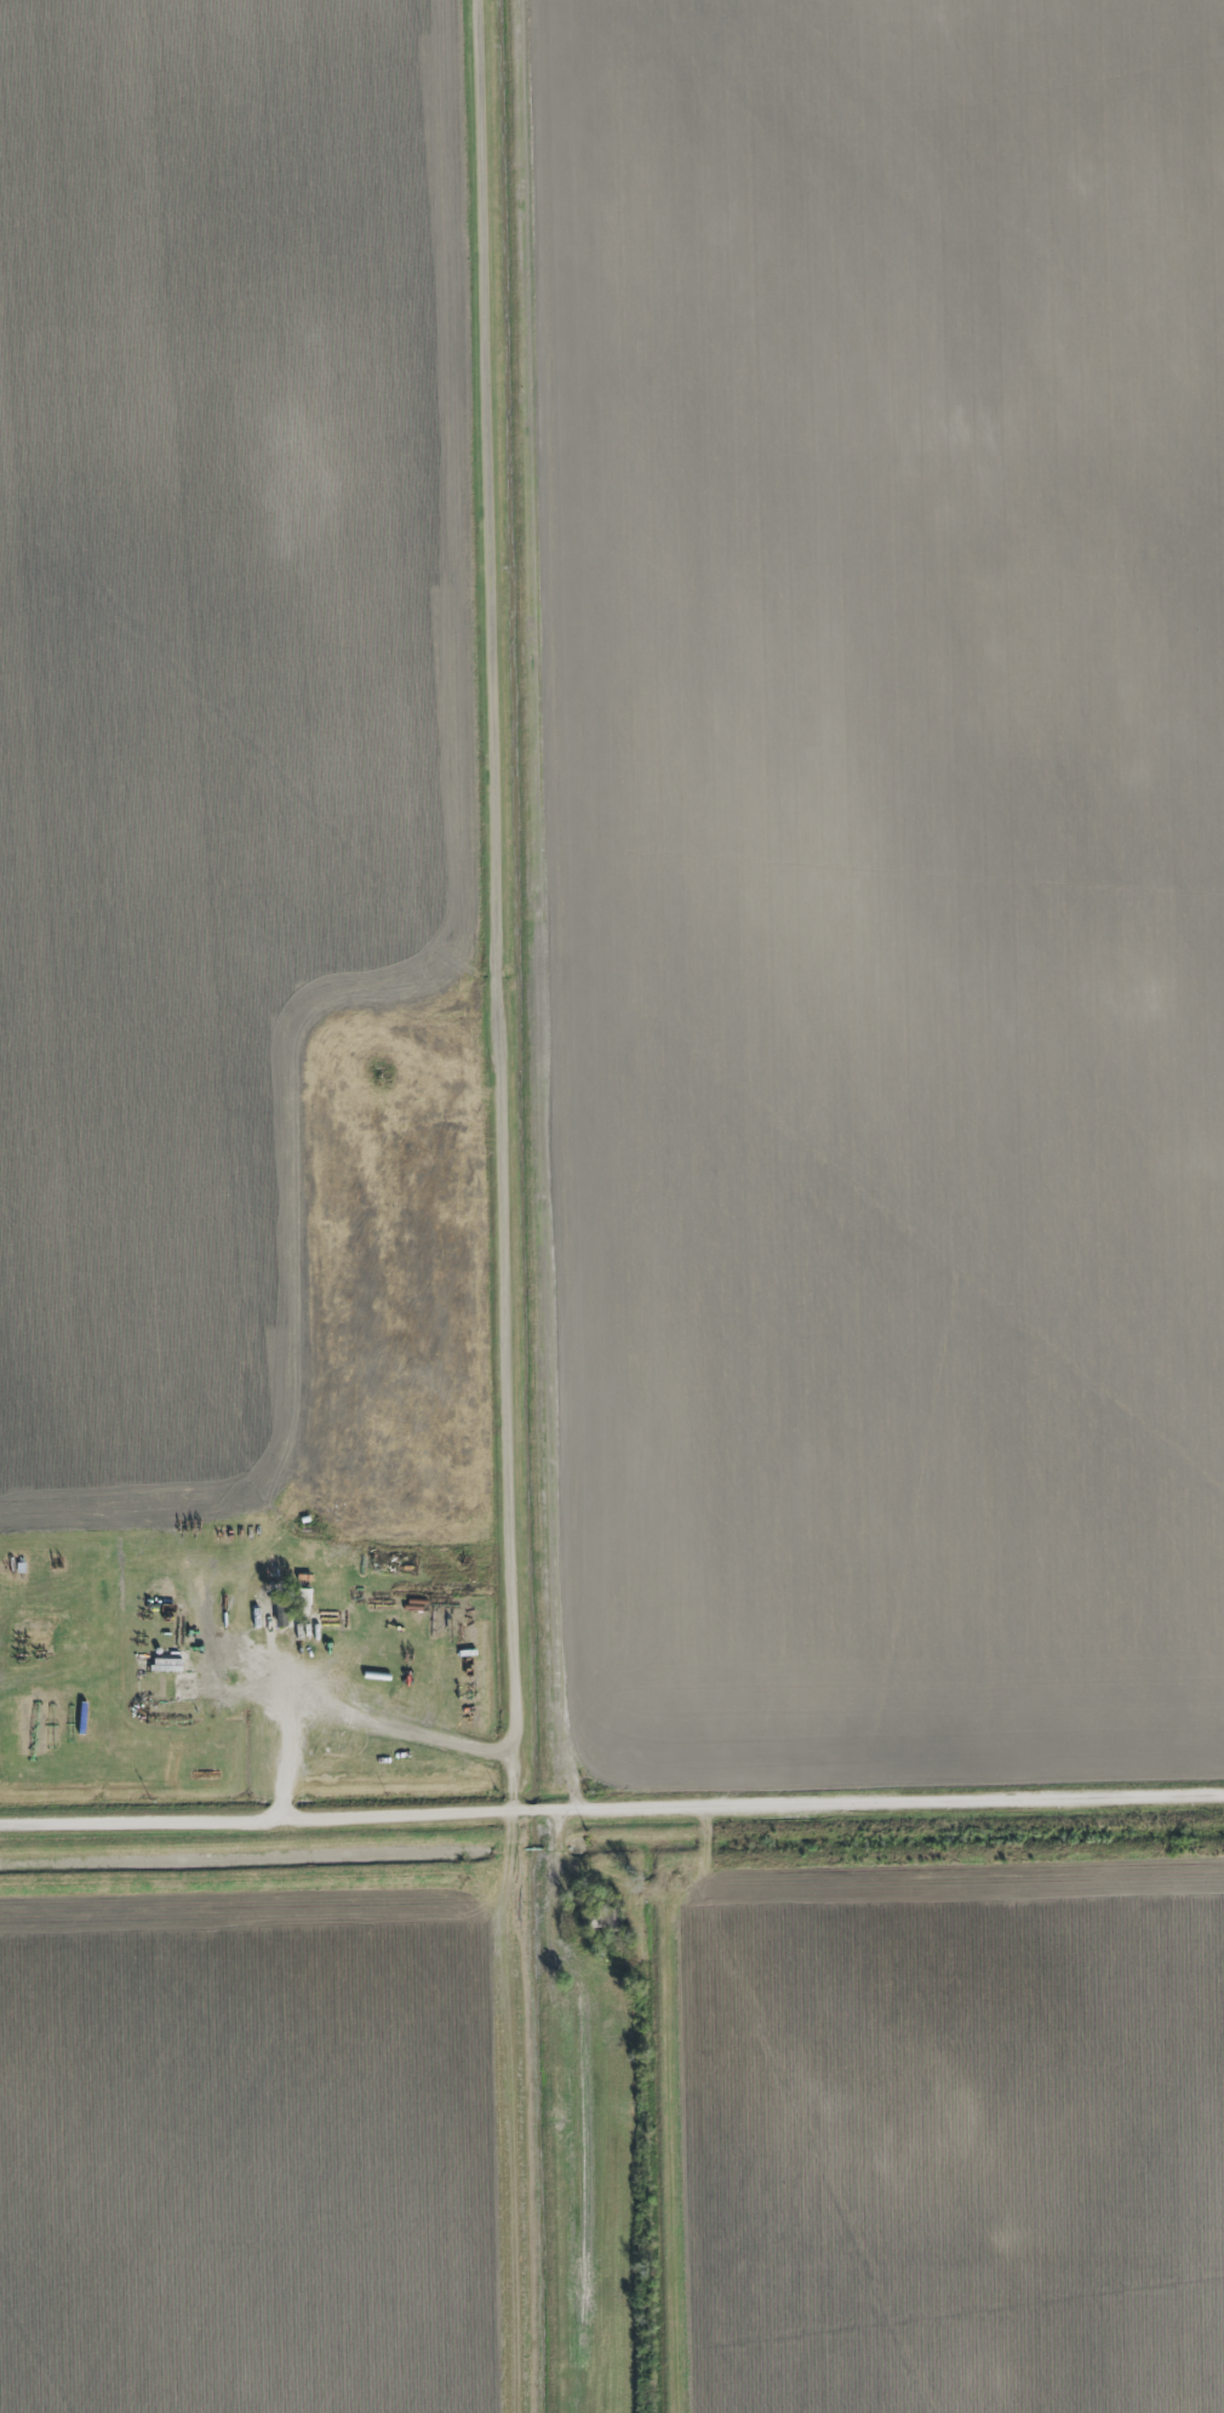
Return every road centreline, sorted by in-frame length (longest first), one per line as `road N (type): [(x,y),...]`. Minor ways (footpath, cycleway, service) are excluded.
road 1 (residential): [(482,0),(519,1812)]
road 2 (residential): [(0,1822),(1223,1795)]

